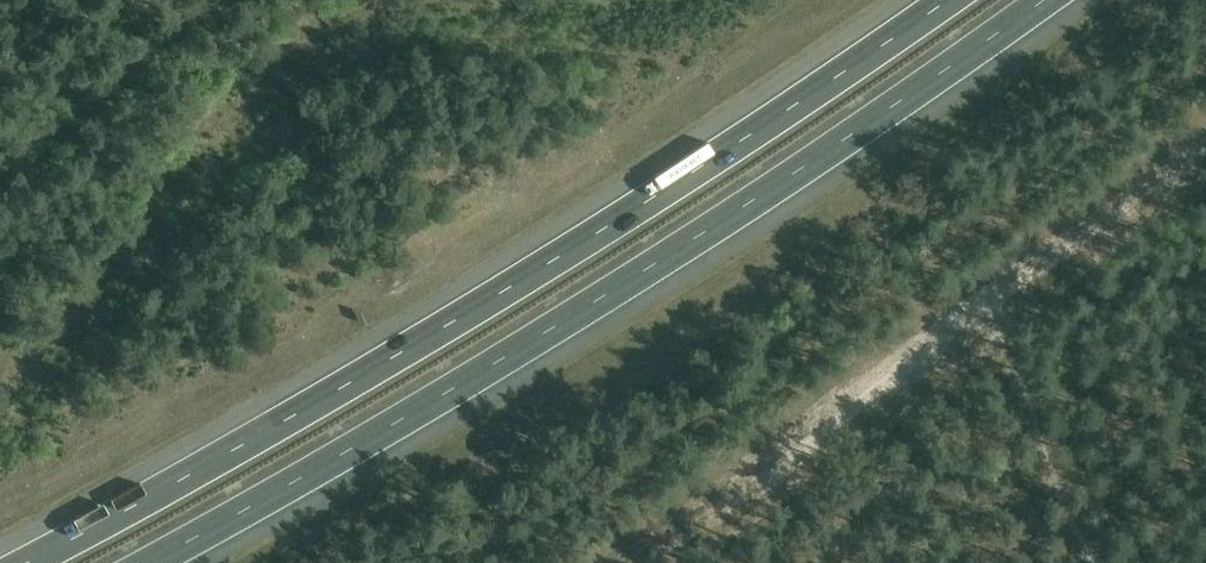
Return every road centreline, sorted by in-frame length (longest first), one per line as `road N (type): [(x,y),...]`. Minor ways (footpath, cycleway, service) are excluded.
road 1 (motorway): [(934,0),(472,300),(13,562)]
road 2 (motorway): [(164,562),(499,368),(911,104),(1056,0)]

